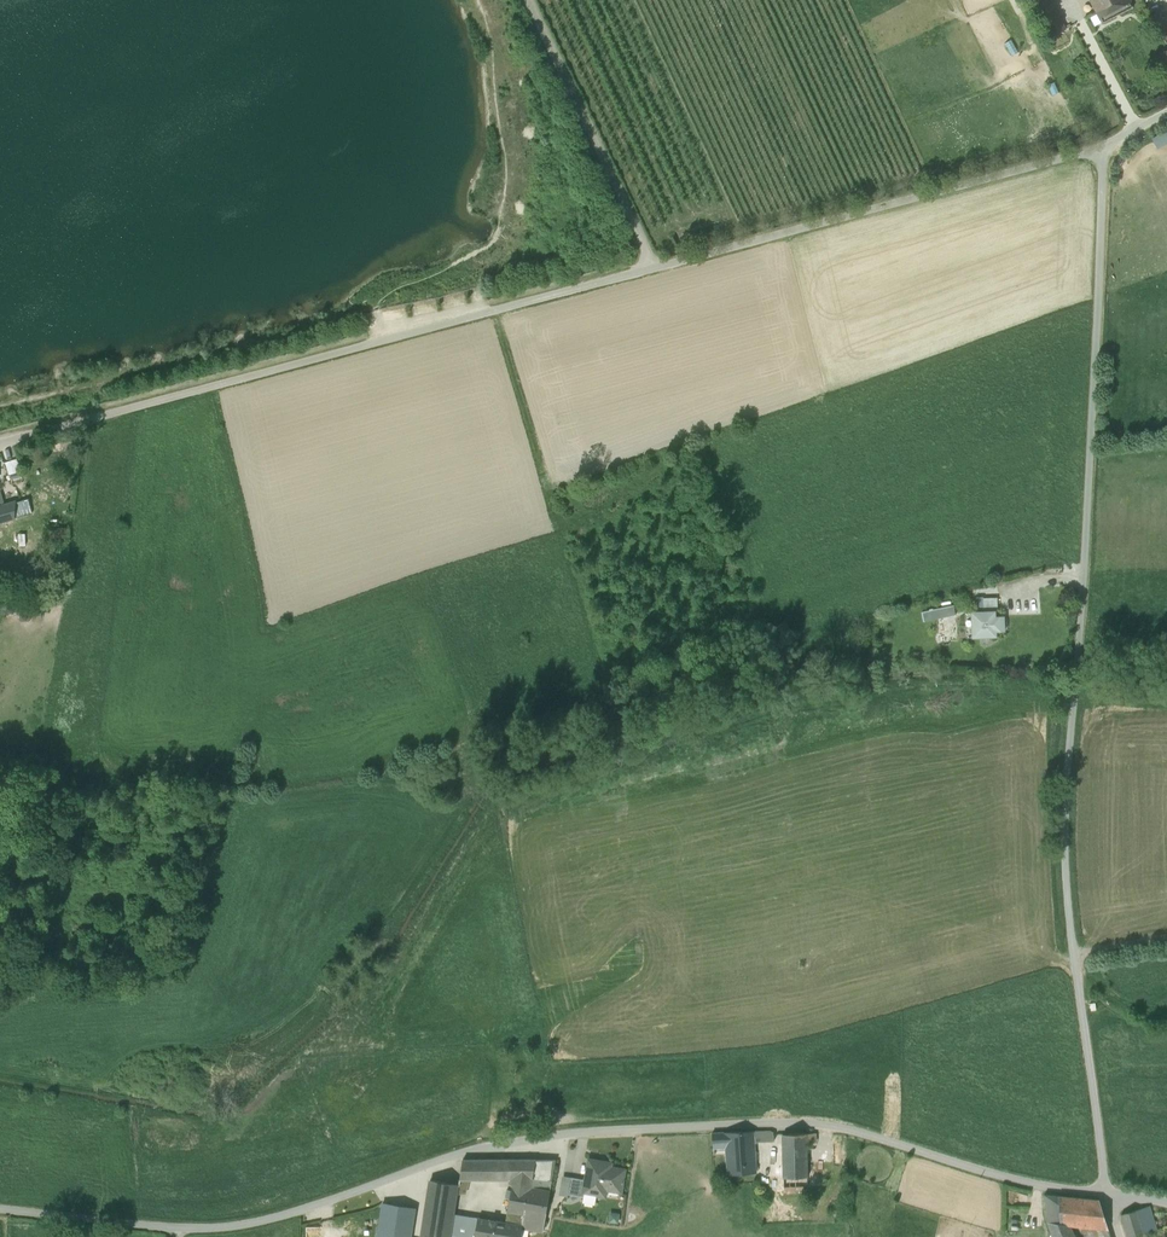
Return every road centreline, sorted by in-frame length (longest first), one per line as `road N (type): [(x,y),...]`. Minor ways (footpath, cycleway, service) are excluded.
road 1 (unclassified): [(1115,139),(0,444)]
road 2 (unclassified): [(0,1210),(170,1229),(239,1225),(458,1153),(564,1132),(828,1123),(1008,1179),(1106,1193)]
road 3 (unclassified): [(1106,1193),(1068,844),(1115,139)]
road 4 (track): [(654,268),(528,0)]

